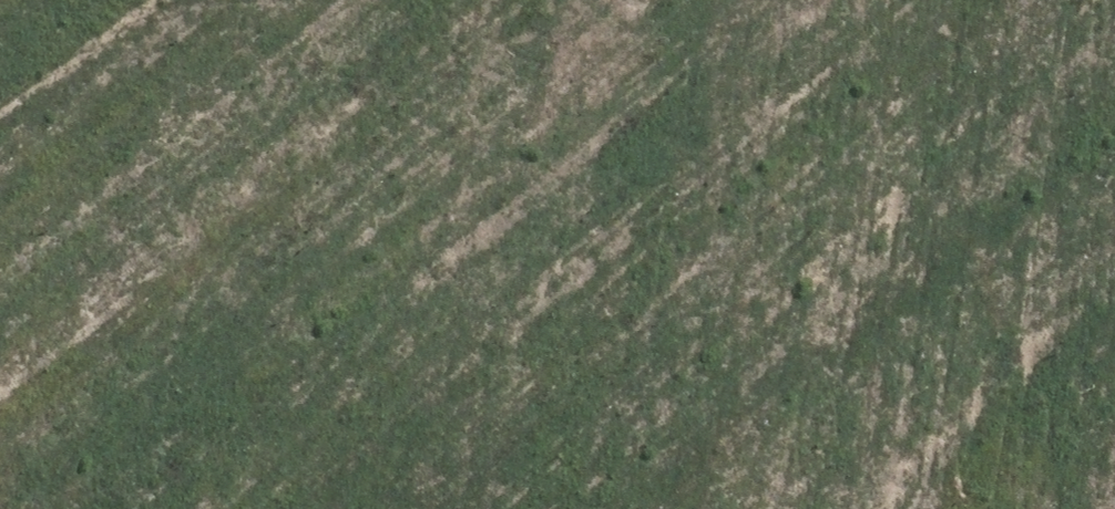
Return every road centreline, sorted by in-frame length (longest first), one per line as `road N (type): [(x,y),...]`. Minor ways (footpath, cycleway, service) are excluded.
road 1 (secondary): [(257,0),(312,57),(553,255),(815,401),(1042,508)]
road 2 (secondary): [(757,508),(430,308),(179,103),(70,0)]

